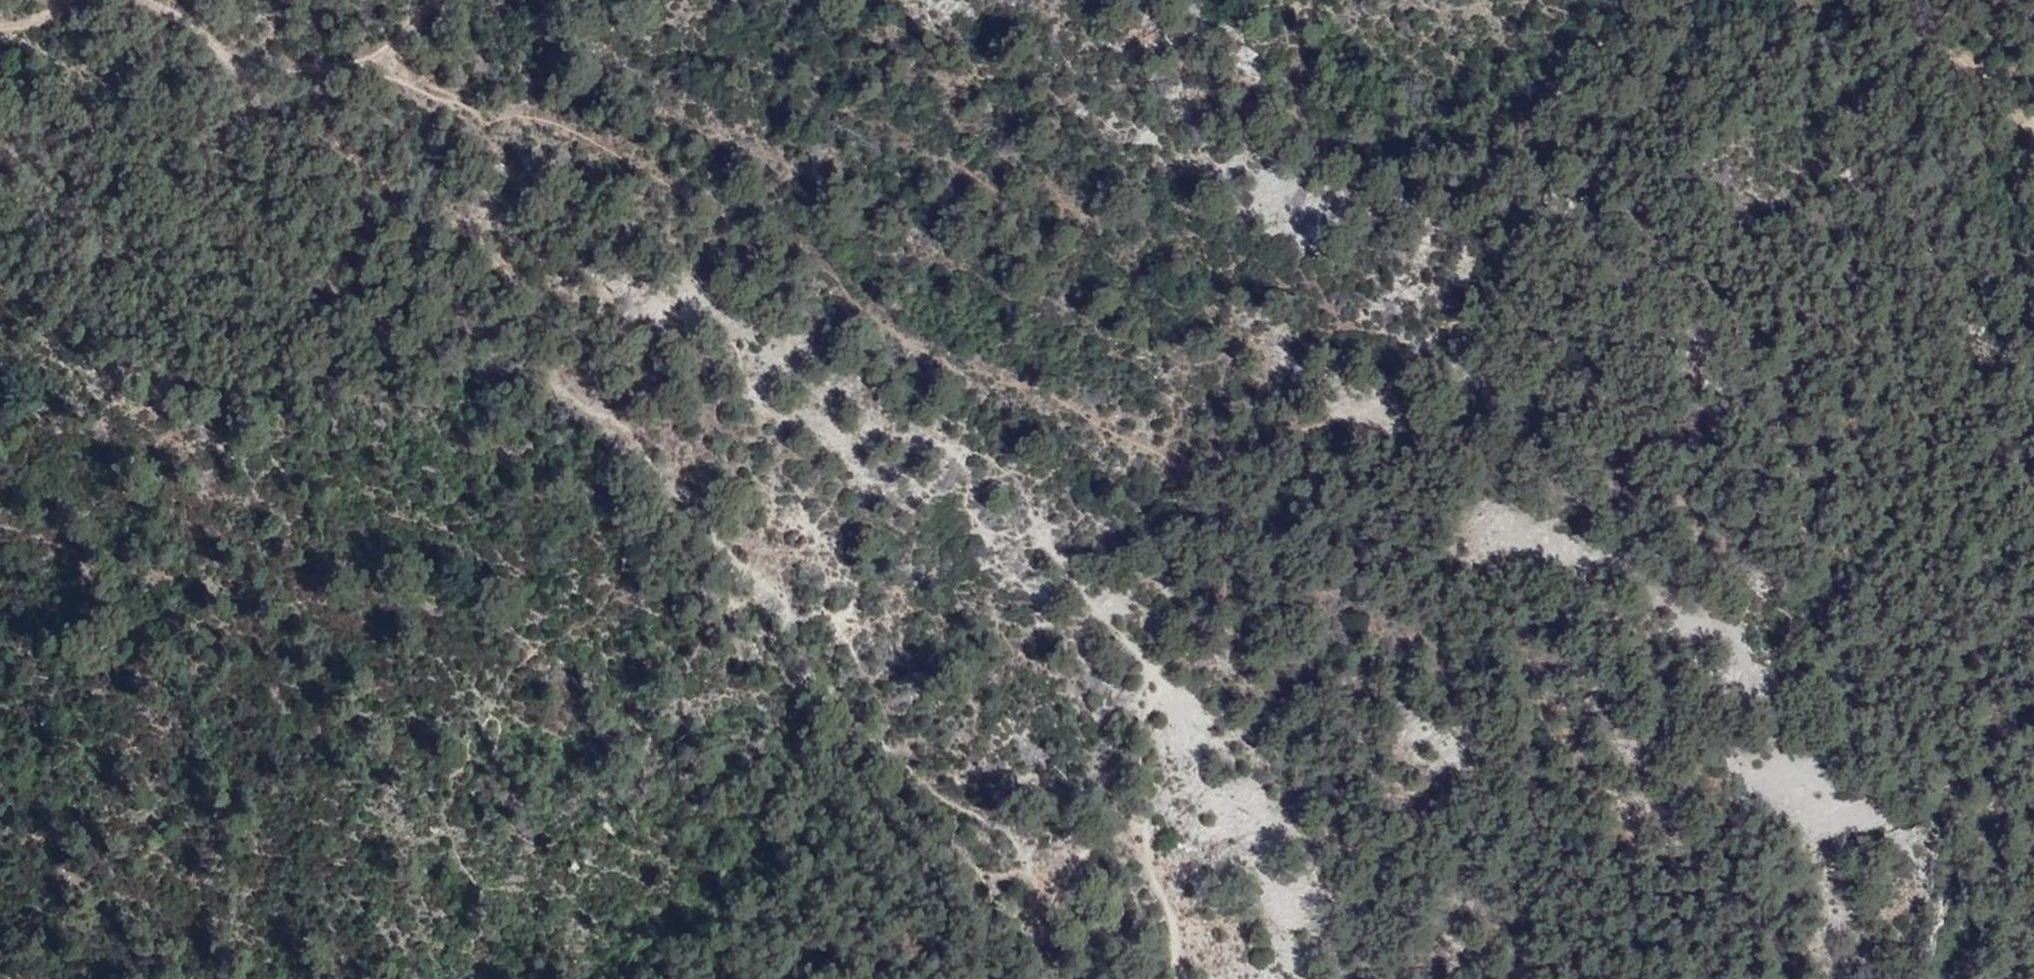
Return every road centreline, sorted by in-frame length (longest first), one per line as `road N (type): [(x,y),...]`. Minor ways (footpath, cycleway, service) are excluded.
road 1 (track): [(138,0),(222,48),(297,67),(374,56),(419,0)]
road 2 (track): [(1890,0),(1962,53),(2011,112),(2033,119)]

